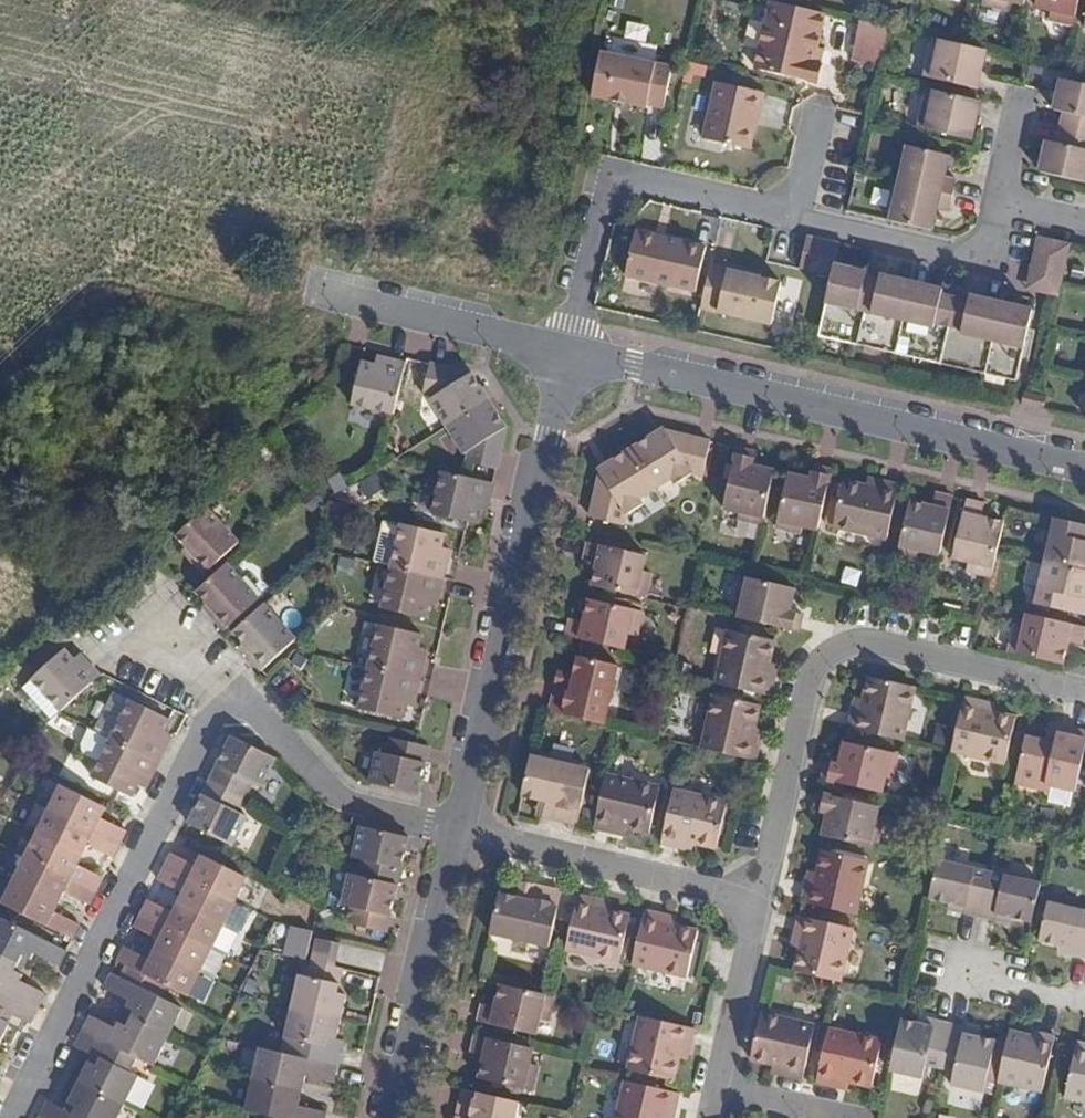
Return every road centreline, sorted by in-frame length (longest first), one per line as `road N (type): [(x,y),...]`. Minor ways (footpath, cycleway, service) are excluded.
road 1 (residential): [(1084,467),(571,350)]
road 2 (residential): [(1084,691),(871,641),(833,648),(811,674),(762,899)]
road 3 (residential): [(459,831),(571,350)]
road 4 (residential): [(10,1117),(199,739),(231,698)]
road 5 (residential): [(571,350),(615,183),(639,179),(797,217)]
road 6 (residential): [(762,899),(459,831)]
road 7 (residential): [(394,1117),(459,831)]
road 8 (residential): [(231,698),(246,702),(319,783),(349,804),(459,831)]
road 9 (residential): [(571,350),(314,291)]
road 10 (residential): [(797,217),(990,265),(1002,208)]
road 11 (residential): [(762,899),(719,1087)]
road 12 (residential): [(719,1087),(854,1117)]
road 13 (residential): [(1084,1003),(996,982),(969,966)]

